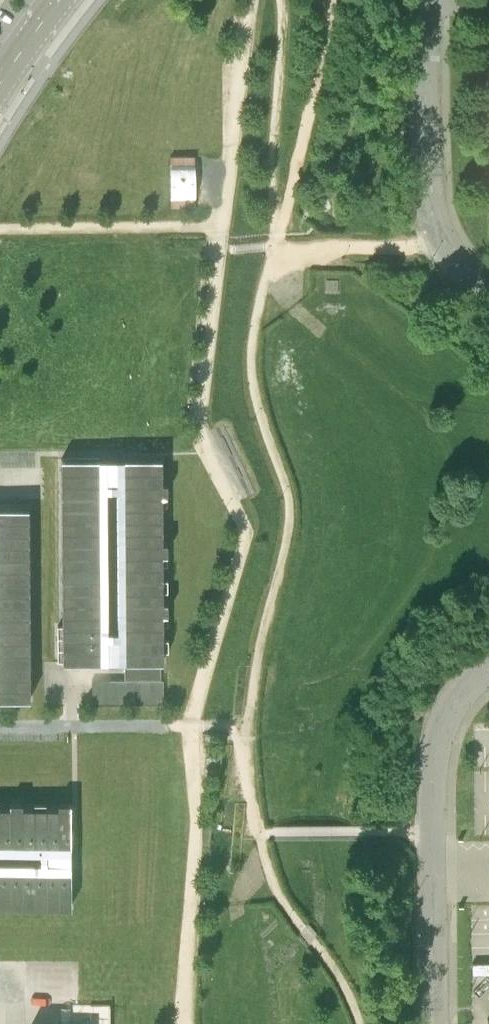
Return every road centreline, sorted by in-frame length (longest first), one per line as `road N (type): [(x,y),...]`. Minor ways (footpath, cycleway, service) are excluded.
road 1 (unclassified): [(488,672),(455,707),(434,770),(436,1023)]
road 2 (unclassified): [(424,0),(424,189),(452,254),(488,286)]

